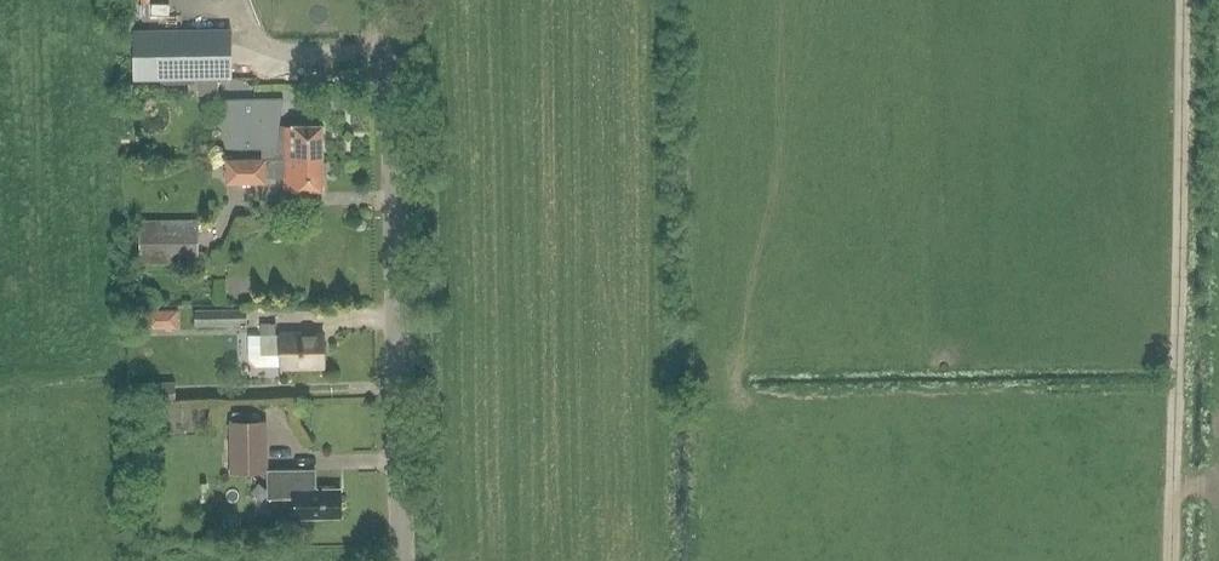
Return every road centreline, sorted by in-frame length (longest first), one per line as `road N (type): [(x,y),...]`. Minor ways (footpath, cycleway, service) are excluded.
road 1 (tertiary): [(403,560),(395,0)]

